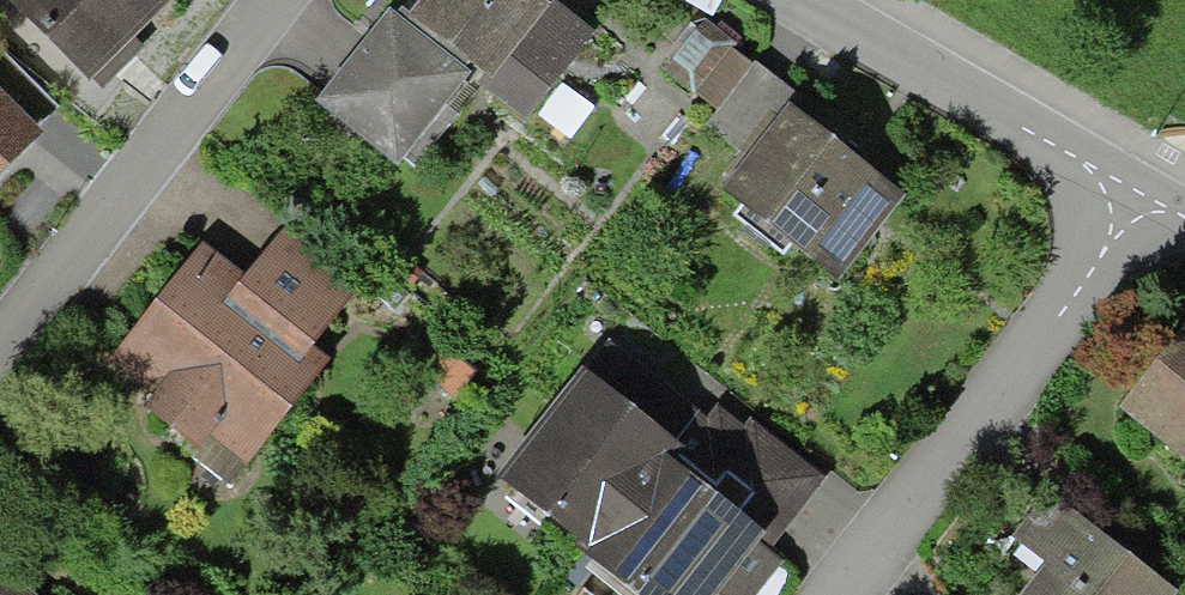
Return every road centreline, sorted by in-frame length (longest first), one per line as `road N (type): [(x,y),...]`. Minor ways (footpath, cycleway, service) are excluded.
road 1 (residential): [(832,594),(1147,192)]
road 2 (residential): [(0,339),(270,0)]
road 3 (residential): [(801,0),(1147,192)]

